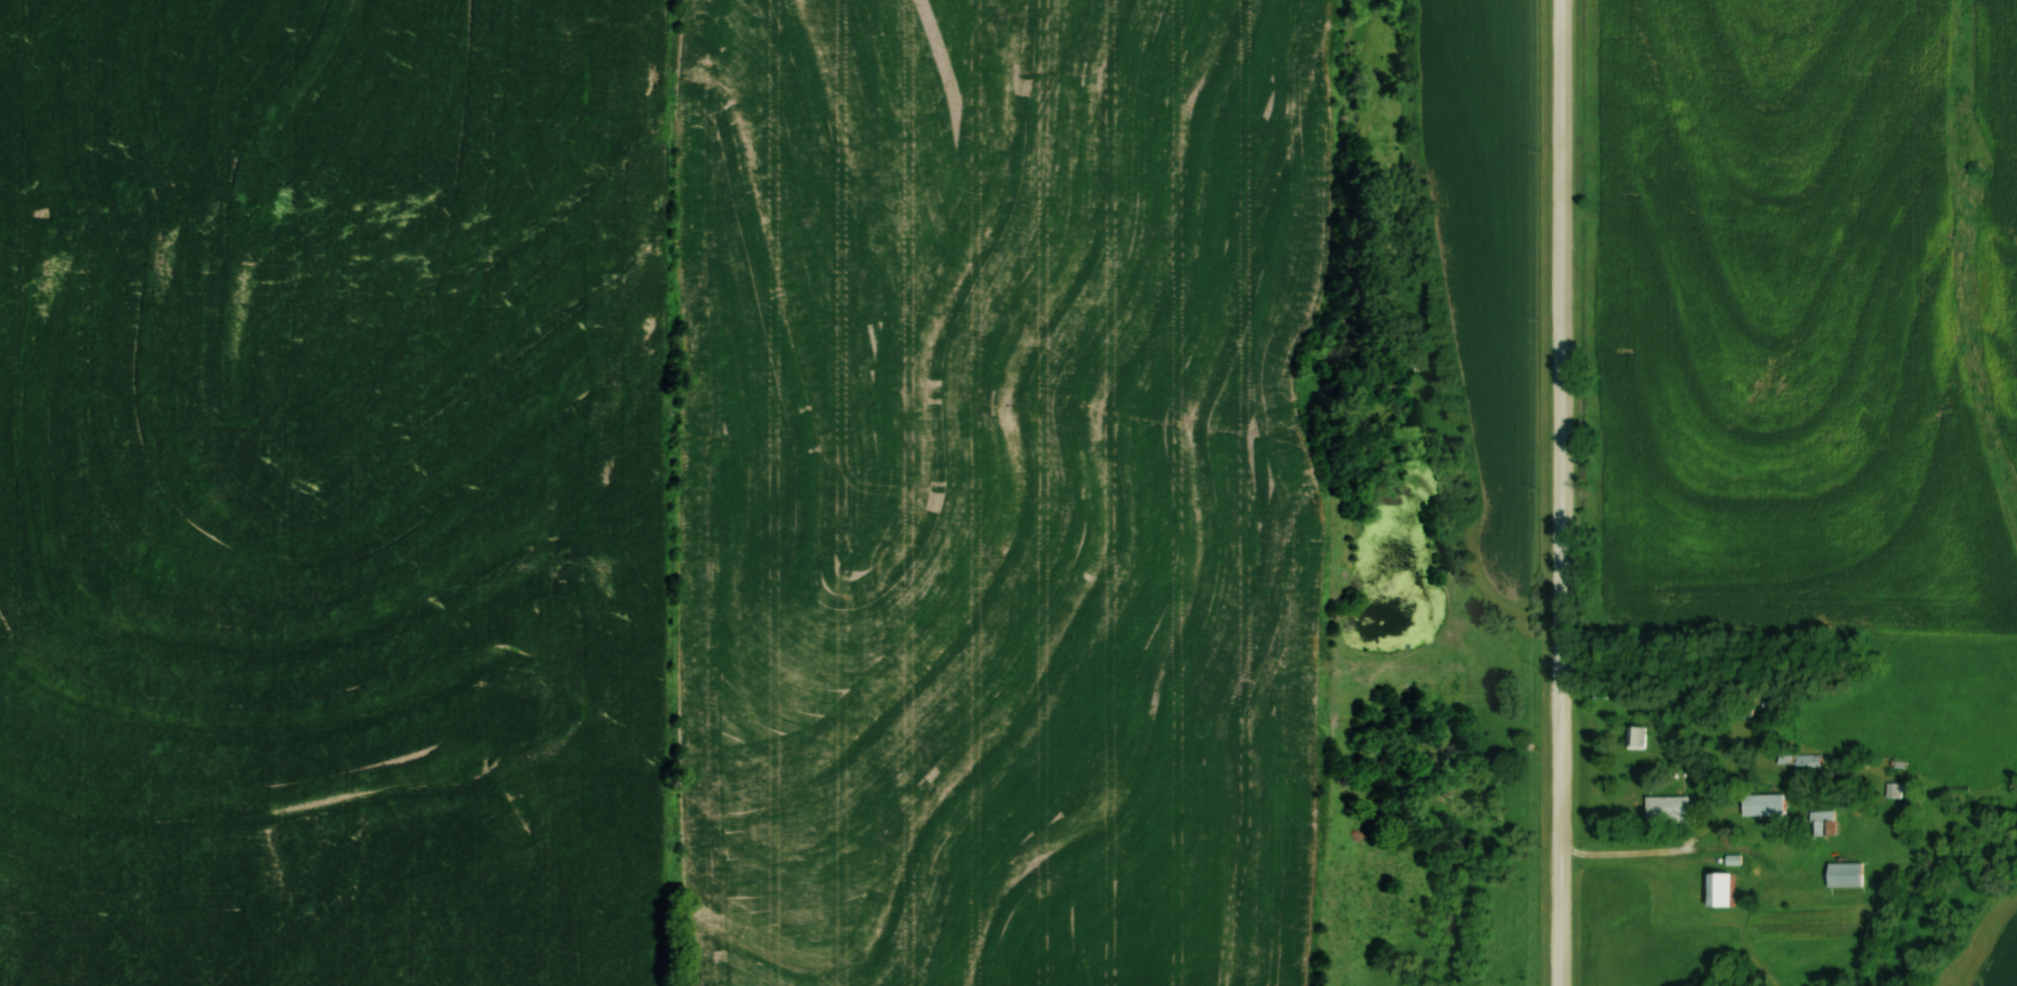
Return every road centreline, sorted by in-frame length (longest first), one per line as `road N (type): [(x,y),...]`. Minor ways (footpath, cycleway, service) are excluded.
road 1 (tertiary): [(1563,985),(1564,0)]

